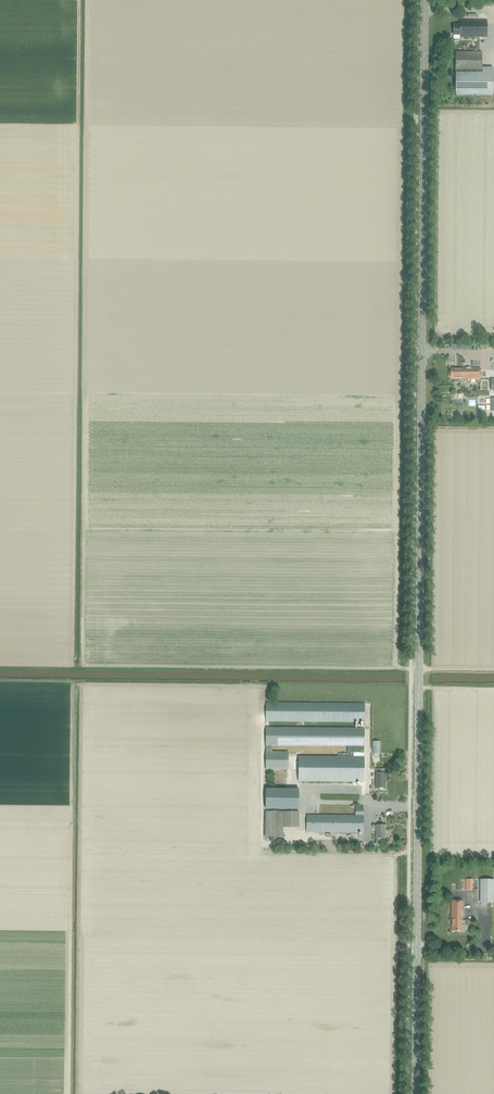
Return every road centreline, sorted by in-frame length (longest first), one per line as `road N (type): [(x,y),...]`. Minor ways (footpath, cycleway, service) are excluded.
road 1 (secondary): [(415,1093),(425,0)]
road 2 (track): [(73,658),(78,0)]
road 3 (track): [(419,669),(393,662),(398,490)]

